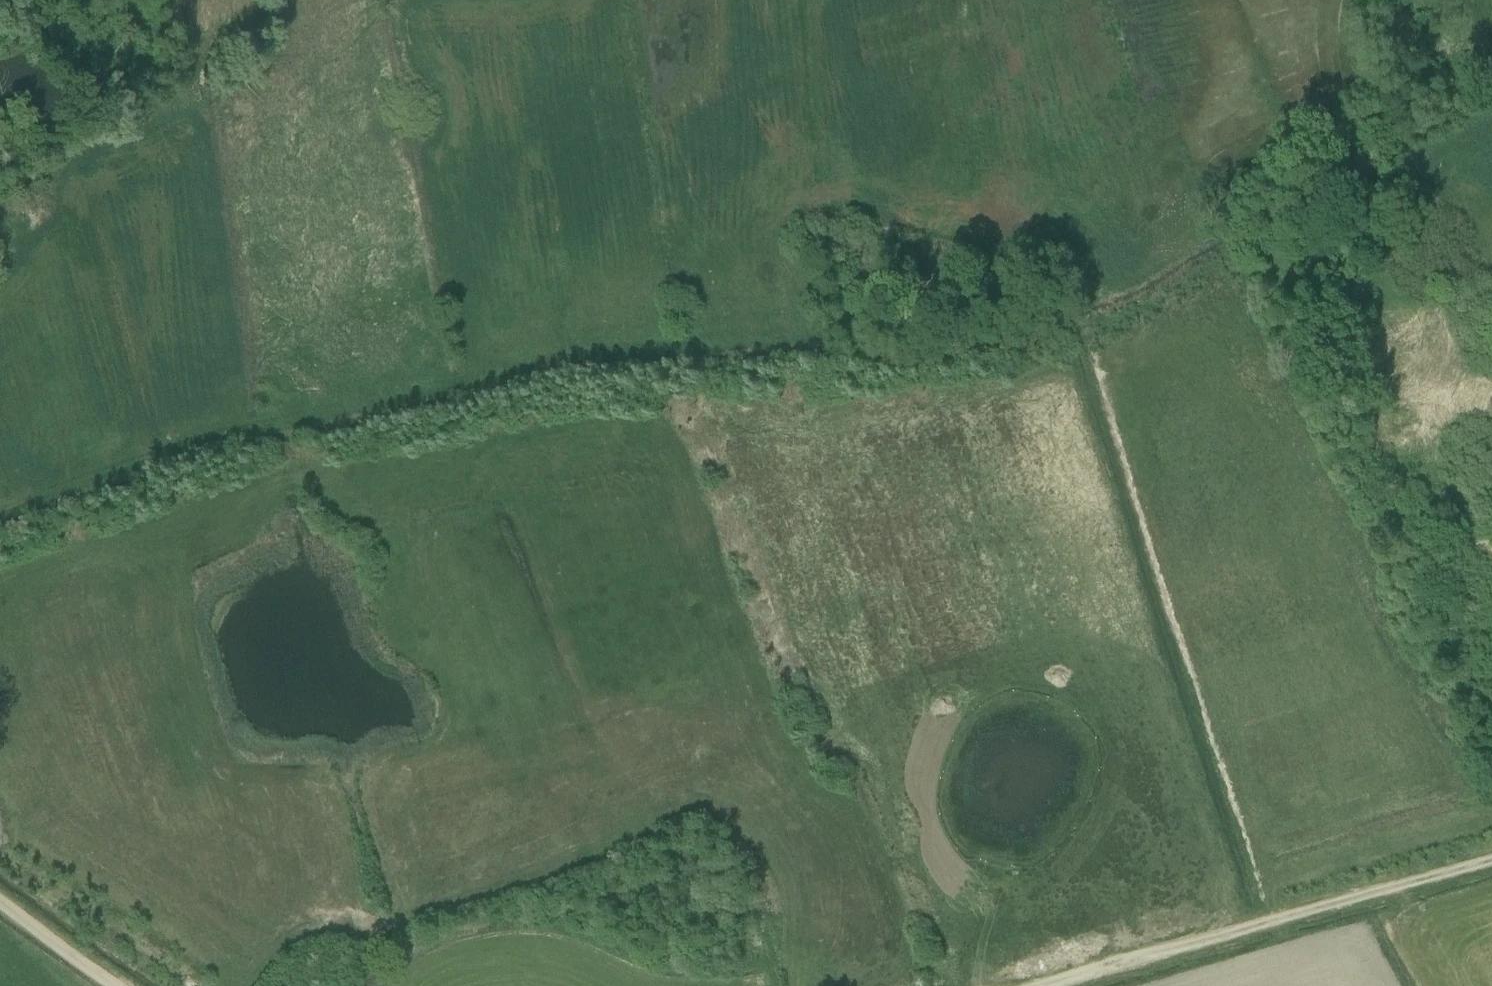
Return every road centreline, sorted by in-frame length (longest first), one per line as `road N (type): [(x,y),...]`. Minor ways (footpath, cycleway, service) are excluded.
road 1 (track): [(108,985),(0,906)]

